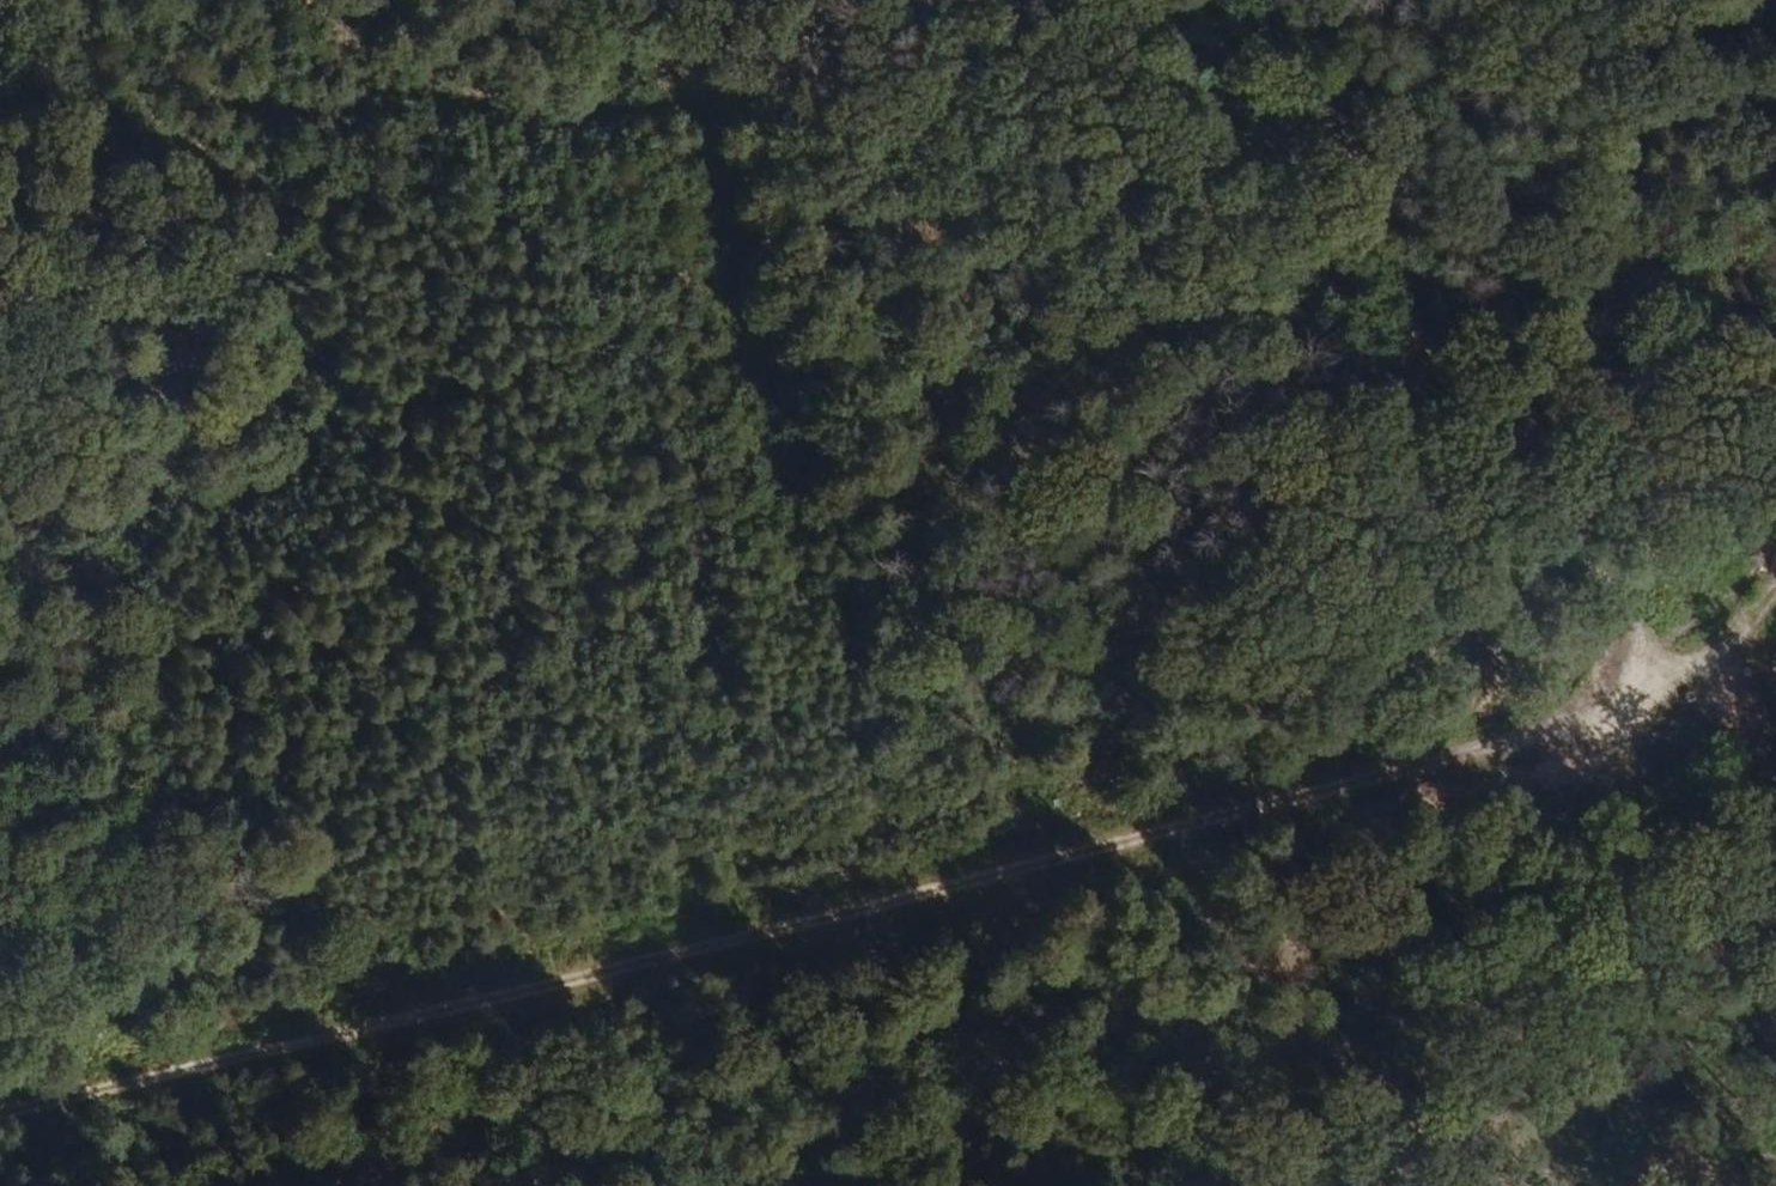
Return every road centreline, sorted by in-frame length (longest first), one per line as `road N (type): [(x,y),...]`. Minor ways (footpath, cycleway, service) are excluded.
road 1 (track): [(1775,573),(1699,682),(0,1088)]
road 2 (track): [(1195,0),(1699,682),(1775,667)]
road 3 (track): [(1775,797),(1699,682),(1341,1185)]

